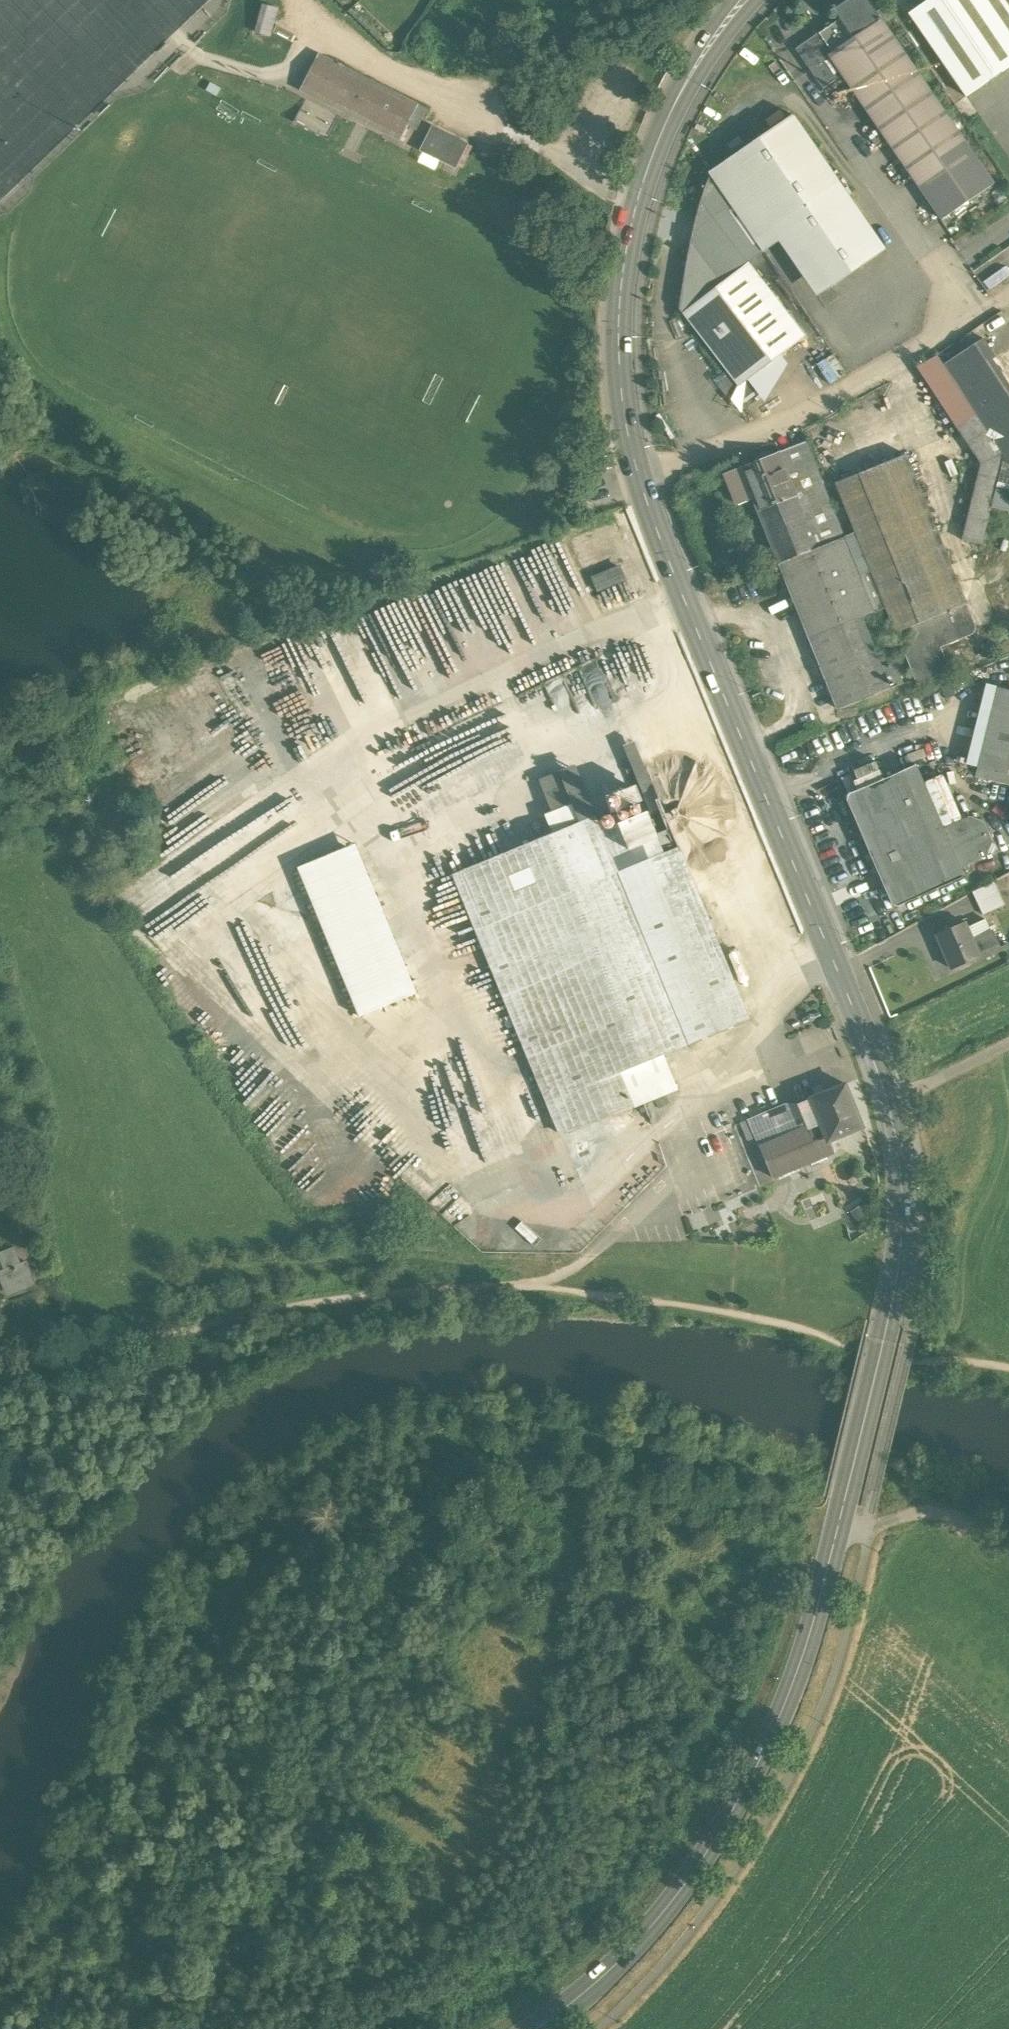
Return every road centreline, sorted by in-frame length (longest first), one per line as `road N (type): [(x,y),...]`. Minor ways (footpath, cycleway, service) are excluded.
road 1 (secondary): [(752,0),(712,49),(638,241),(623,352),(627,434),(692,616),(889,1102),(908,1202),(892,1317),(847,1501)]
road 2 (track): [(0,1400),(105,1359),(383,1306),(494,1297),(662,1312),(929,1373),(1008,1376)]
road 3 (secondary): [(534,2028),(620,1959),(708,1852),(783,1712),(847,1501)]
road 4 (track): [(312,0),(398,69),(531,143),(645,220)]
road 5 (track): [(840,1525),(933,1525),(1008,1539)]
road 6 (track): [(889,1102),(1008,1043)]

